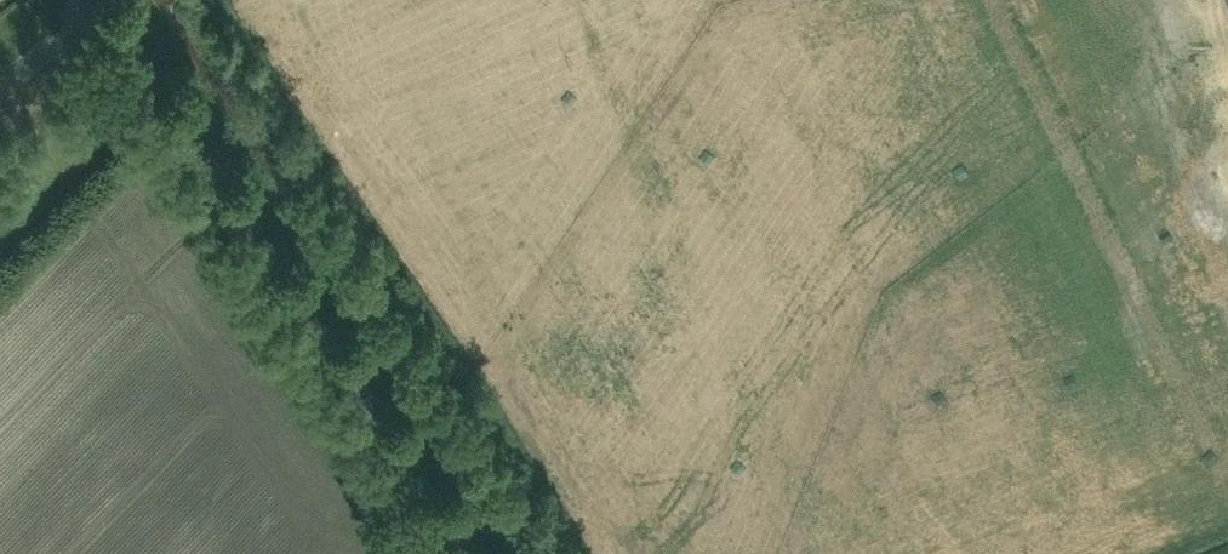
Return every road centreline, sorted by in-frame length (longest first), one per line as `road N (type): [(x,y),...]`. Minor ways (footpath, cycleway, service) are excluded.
road 1 (tertiary): [(98,0),(464,553)]

